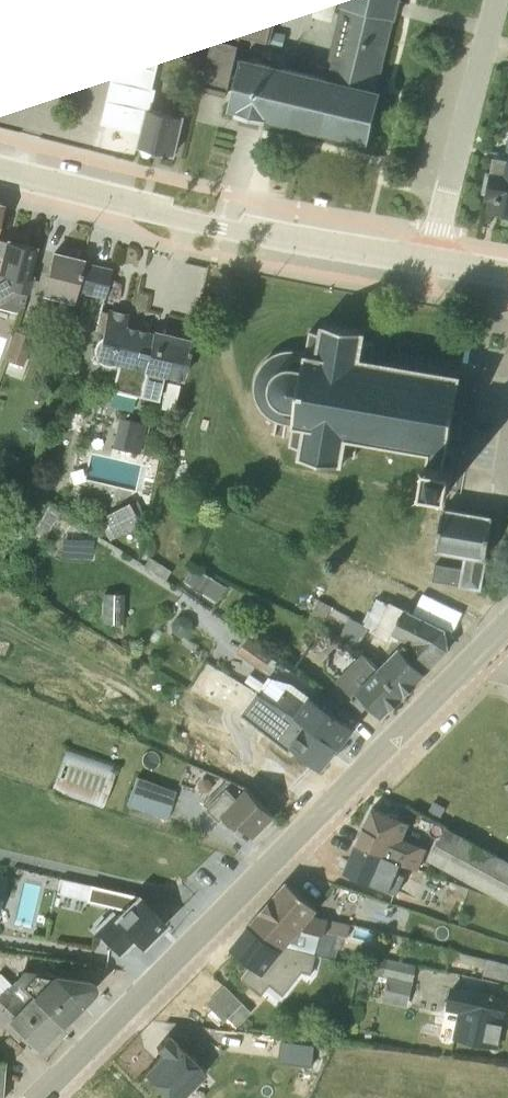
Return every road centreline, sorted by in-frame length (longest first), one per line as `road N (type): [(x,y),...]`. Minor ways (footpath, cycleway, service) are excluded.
road 1 (residential): [(34,1097),(500,629)]
road 2 (tertiary): [(430,262),(219,229),(0,172)]
road 3 (residential): [(430,262),(495,0)]

